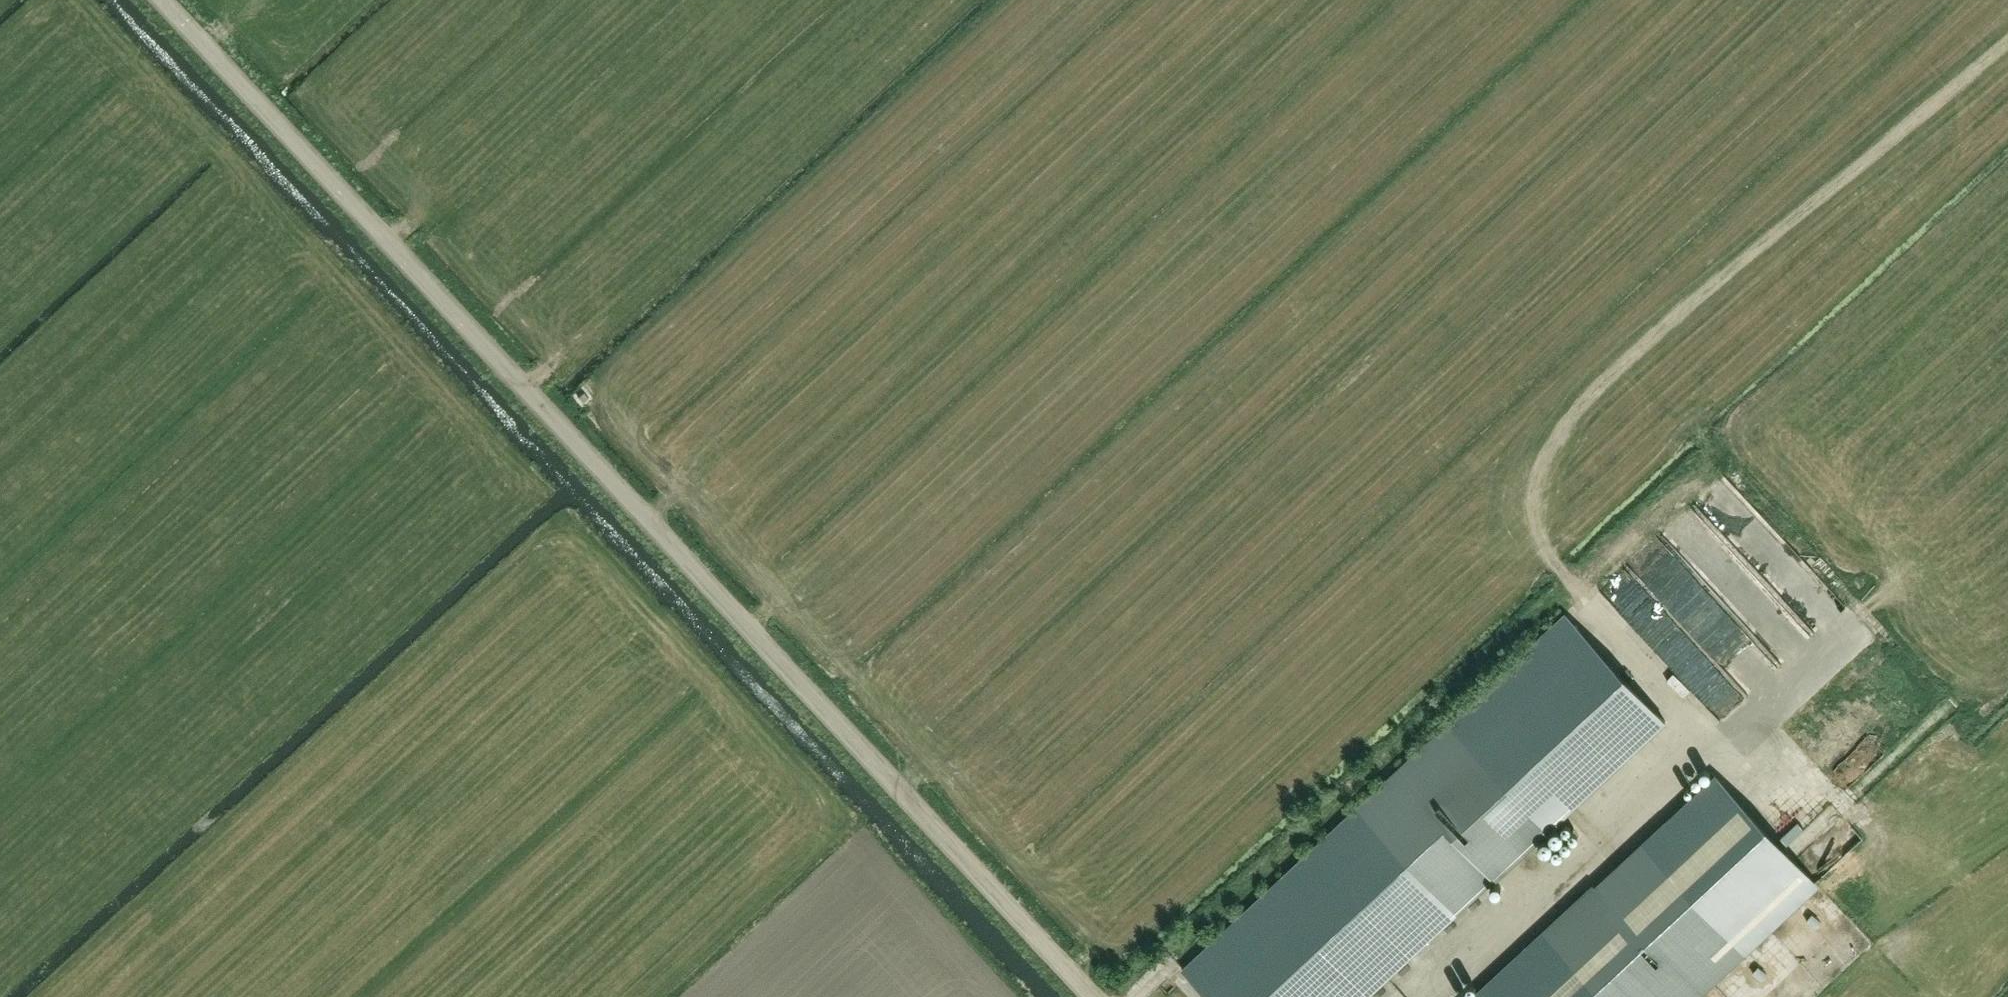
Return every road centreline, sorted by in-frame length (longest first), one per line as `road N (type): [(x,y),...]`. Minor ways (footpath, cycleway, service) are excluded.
road 1 (unclassified): [(1096,996),(162,0)]

